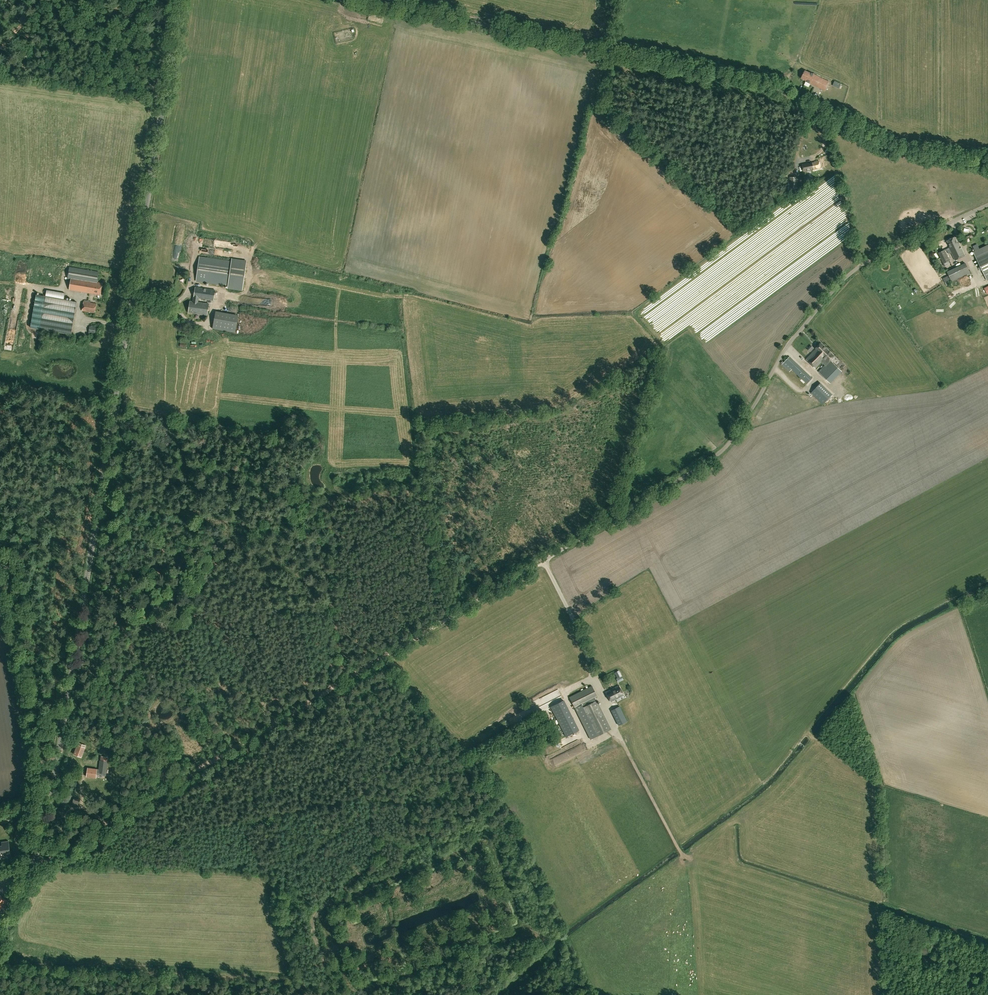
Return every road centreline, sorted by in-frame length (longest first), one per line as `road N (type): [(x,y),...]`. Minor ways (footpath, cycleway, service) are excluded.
road 1 (tertiary): [(31,869),(180,0)]
road 2 (unclassified): [(987,167),(899,150),(745,77),(370,0)]
road 3 (unclassified): [(544,561),(719,453),(794,337),(859,267),(987,205)]
road 4 (track): [(345,680),(31,869)]
road 5 (track): [(544,561),(345,680)]

